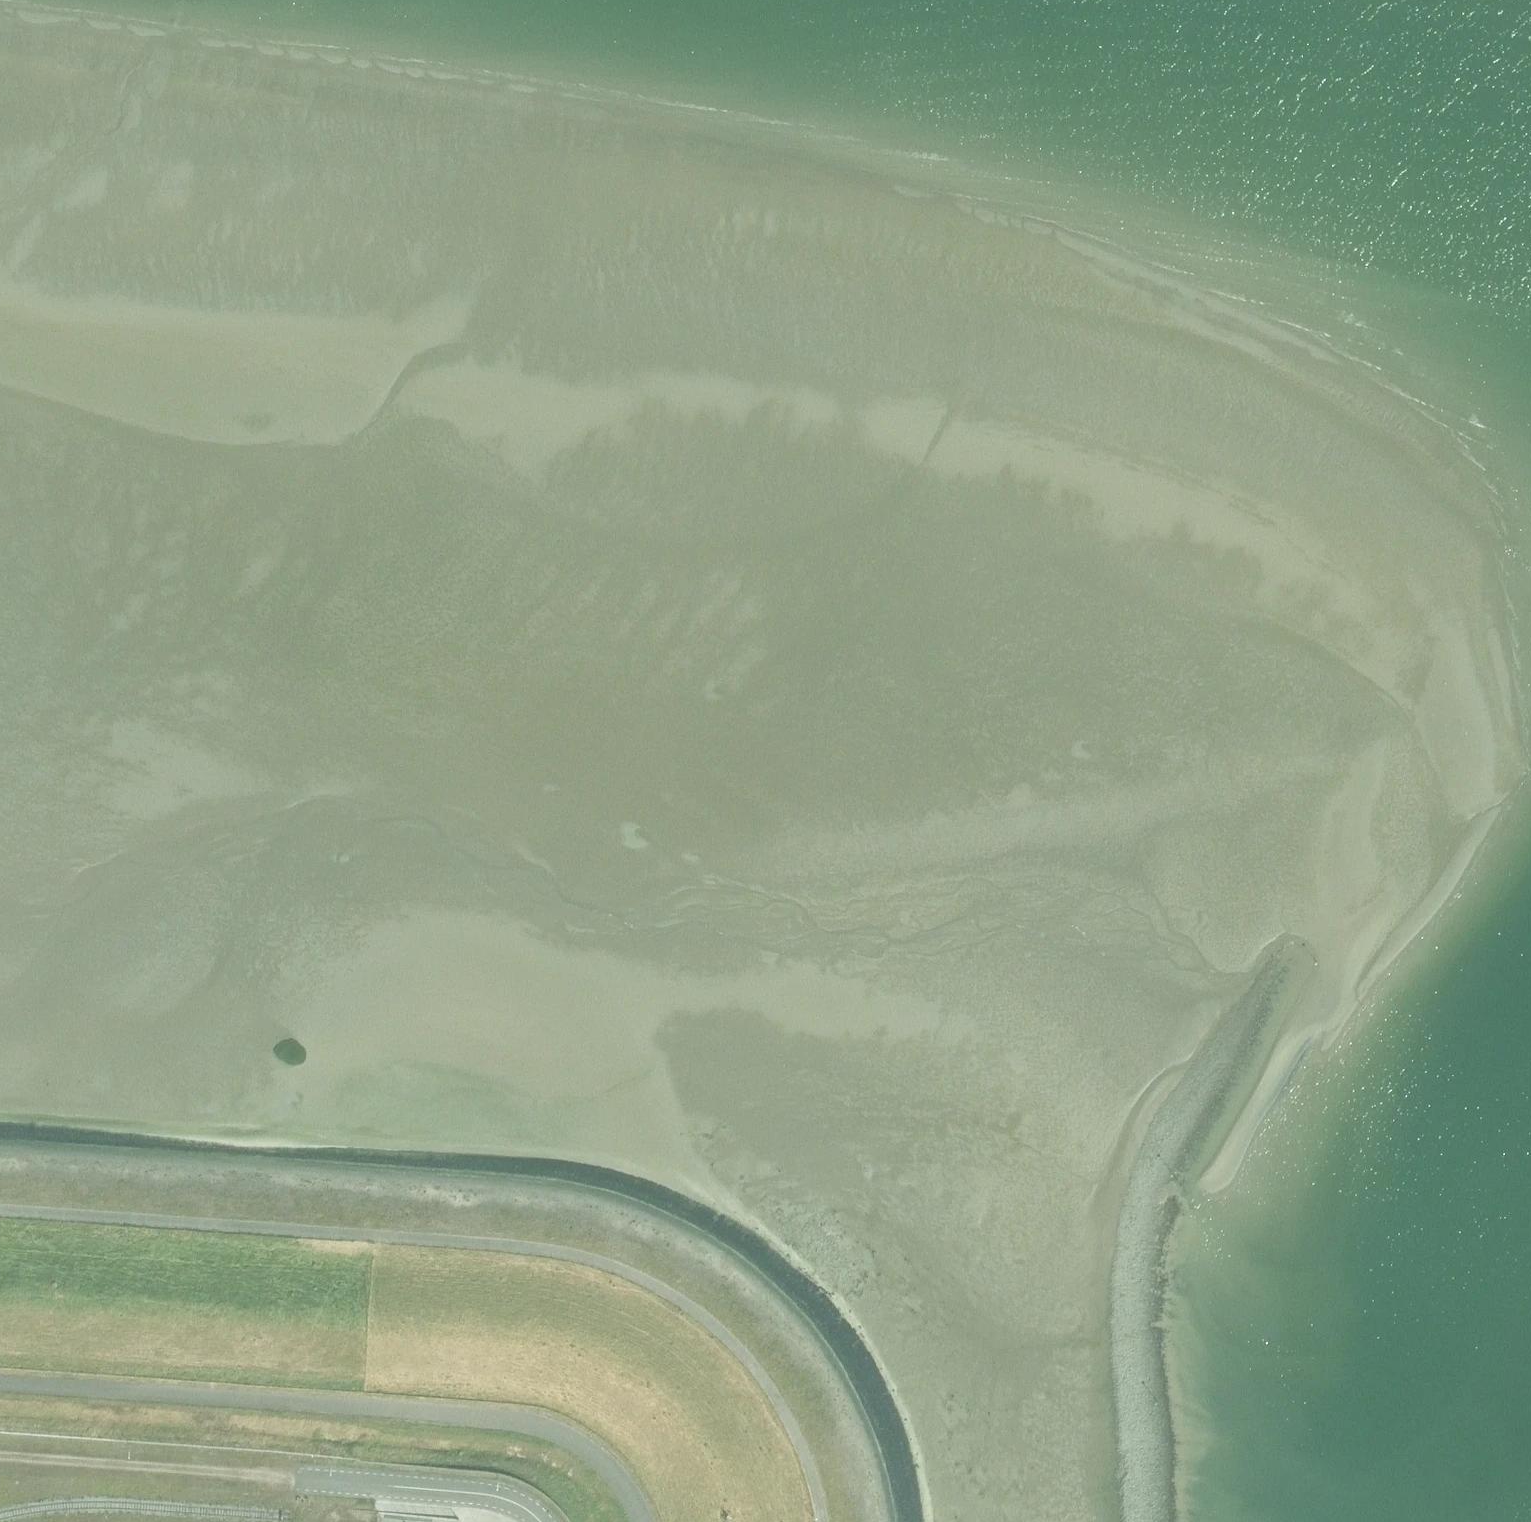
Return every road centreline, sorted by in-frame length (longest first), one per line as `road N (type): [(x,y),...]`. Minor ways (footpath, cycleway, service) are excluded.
road 1 (unclassified): [(643,1521),(605,1464),(527,1423),(0,1382)]

